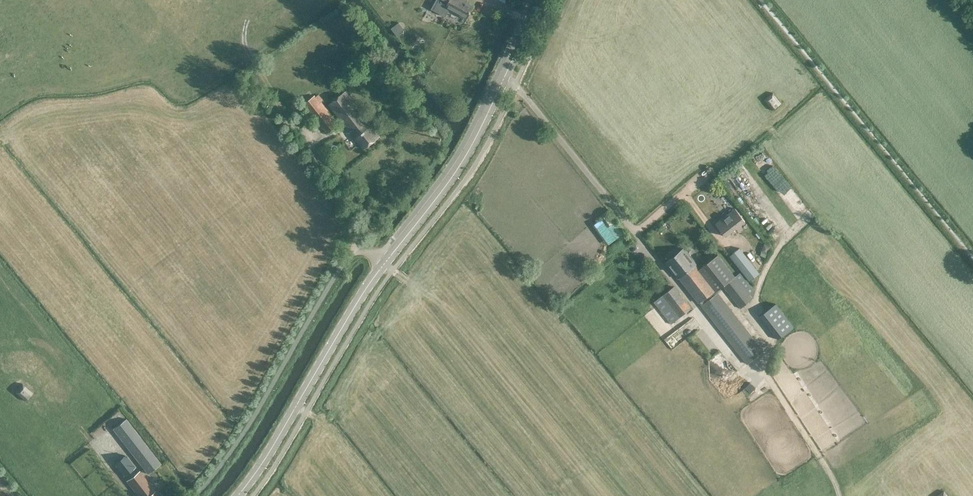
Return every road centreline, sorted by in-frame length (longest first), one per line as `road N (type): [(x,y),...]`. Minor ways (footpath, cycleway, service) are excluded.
road 1 (tertiary): [(238,495),(346,323),(483,133),(544,0)]

